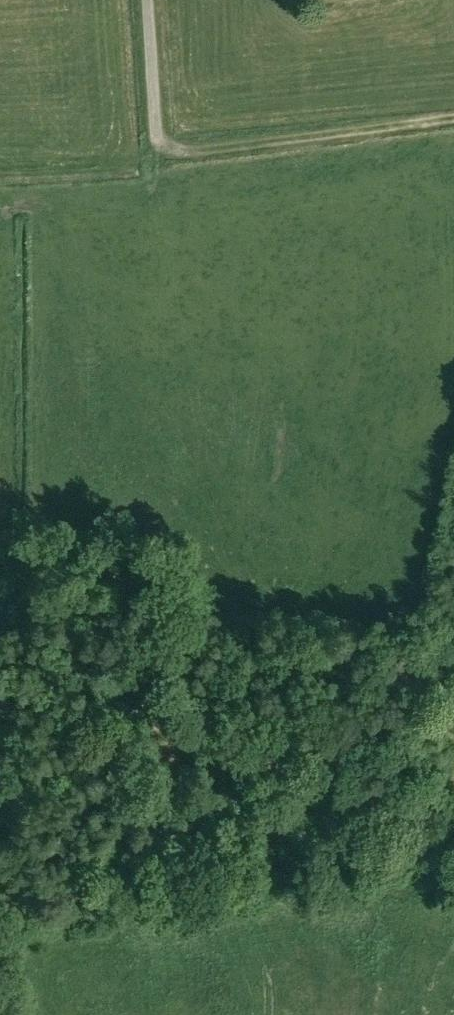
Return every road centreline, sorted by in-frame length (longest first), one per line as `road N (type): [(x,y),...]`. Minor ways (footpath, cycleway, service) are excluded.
road 1 (track): [(155,146),(229,148),(453,117)]
road 2 (track): [(1,922),(12,890),(10,780),(21,680)]
road 3 (unclassified): [(155,146),(146,0)]

